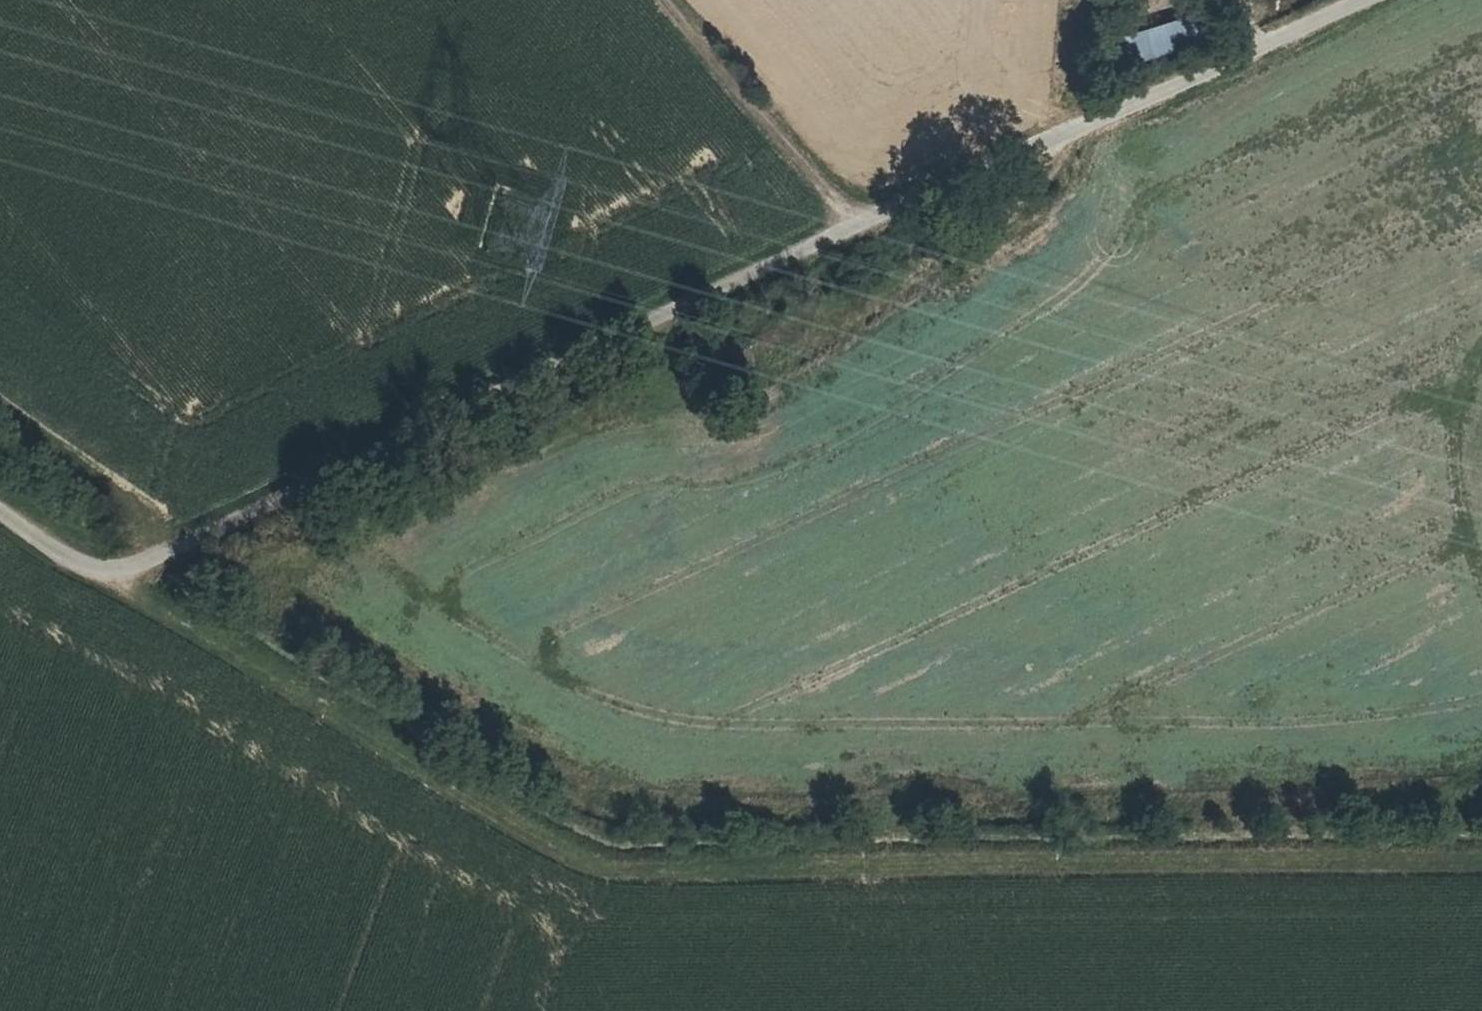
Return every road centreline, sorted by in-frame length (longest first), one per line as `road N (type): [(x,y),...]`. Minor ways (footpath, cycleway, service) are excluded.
road 1 (unclassified): [(0,508),(41,541),(95,569),(165,553),(1331,0)]
road 2 (track): [(657,0),(712,66),(869,216)]

